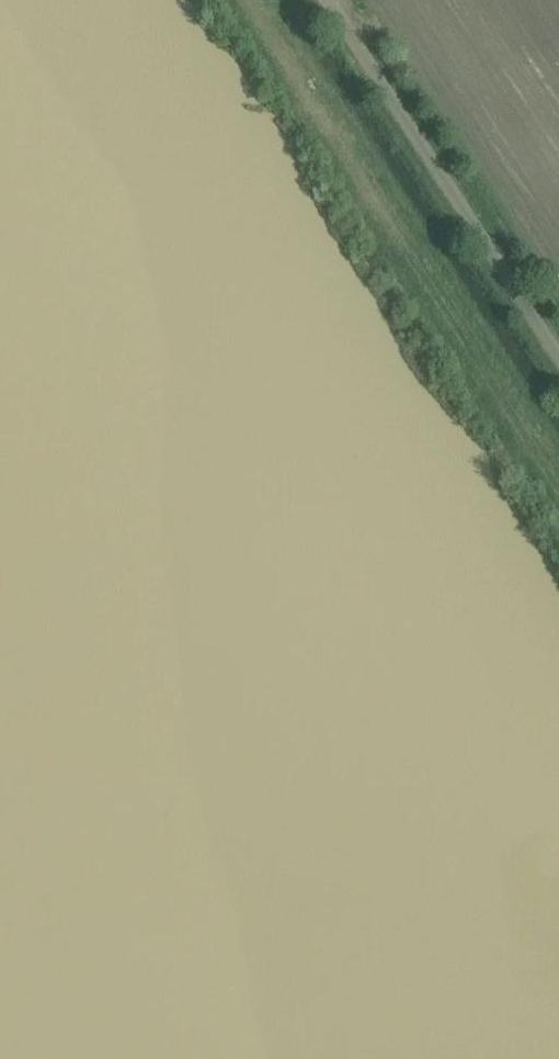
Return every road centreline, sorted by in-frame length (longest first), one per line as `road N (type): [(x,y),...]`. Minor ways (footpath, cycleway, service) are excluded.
road 1 (unclassified): [(558,355),(329,0)]

